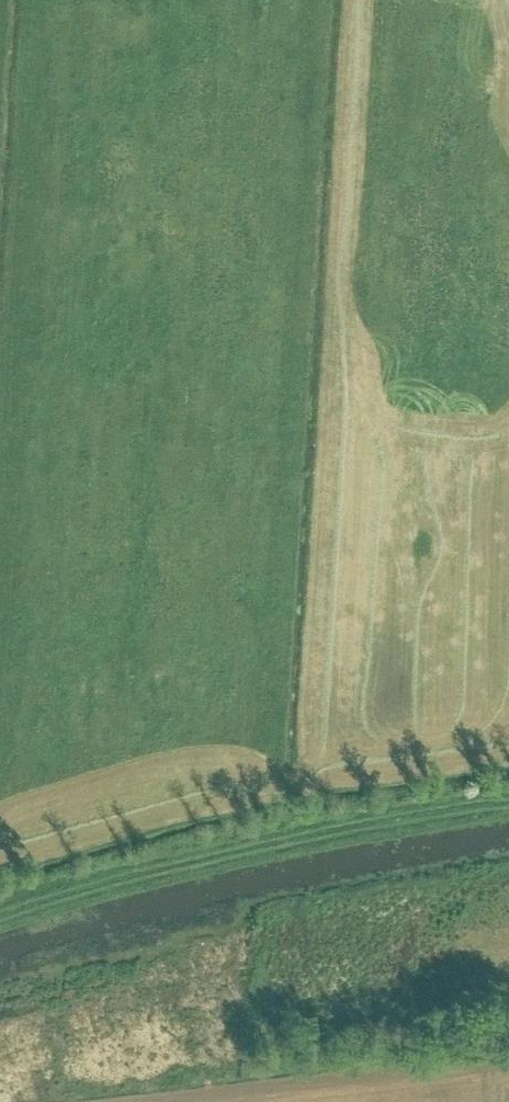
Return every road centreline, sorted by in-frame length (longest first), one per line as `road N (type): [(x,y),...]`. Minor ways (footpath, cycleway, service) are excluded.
road 1 (track): [(508,808),(235,861),(0,923)]

